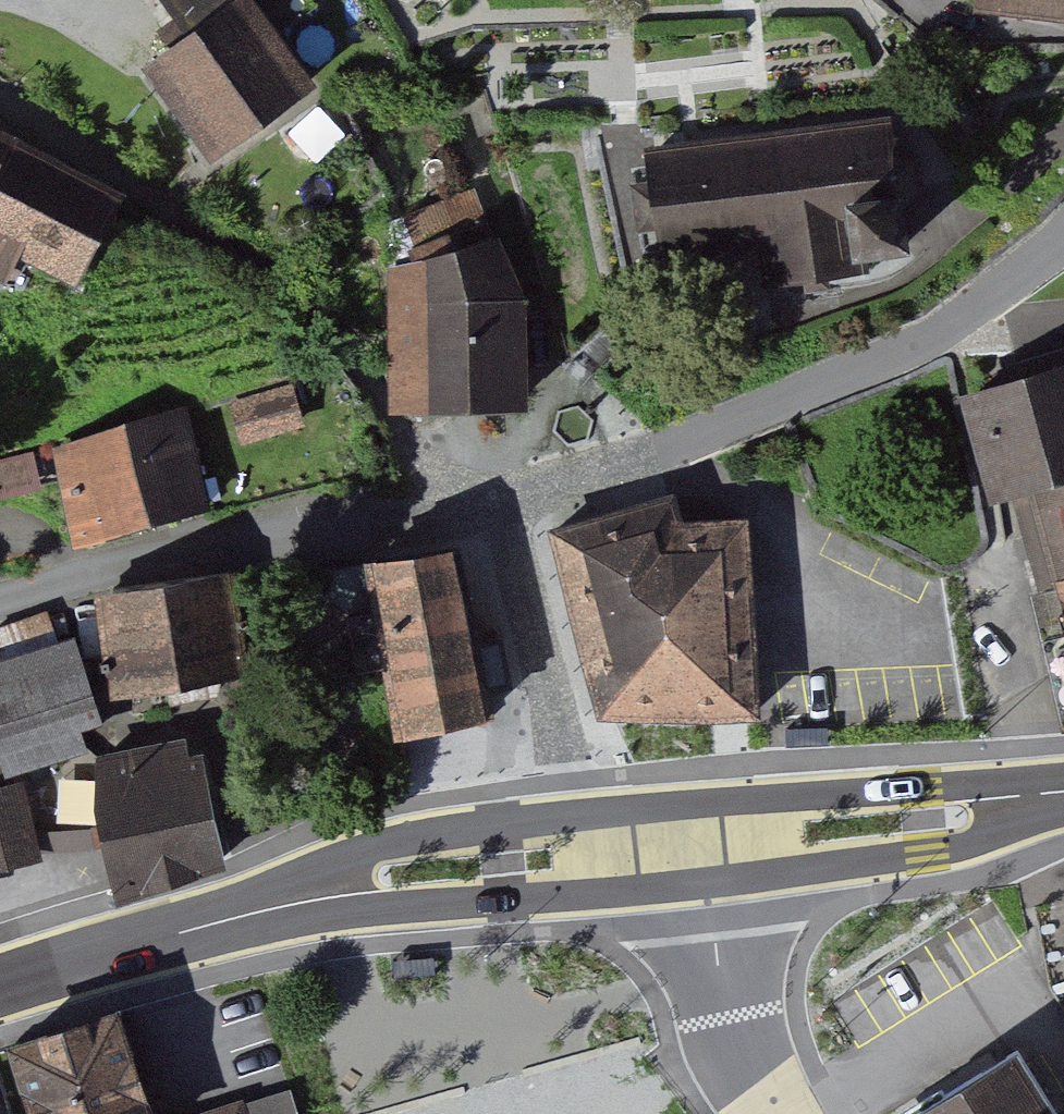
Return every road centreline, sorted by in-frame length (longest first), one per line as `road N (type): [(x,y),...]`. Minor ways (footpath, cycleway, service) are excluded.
road 1 (residential): [(1063,238),(934,340),(685,448),(504,498)]
road 2 (primary): [(0,989),(362,880),(590,858)]
road 3 (residential): [(504,498),(243,534),(0,607)]
road 4 (residential): [(590,858),(504,498)]
road 5 (primary): [(707,841),(1063,796)]
road 6 (tertiary): [(777,1113),(726,1001),(707,841)]
road 7 (track): [(1063,334),(956,351),(934,340)]

